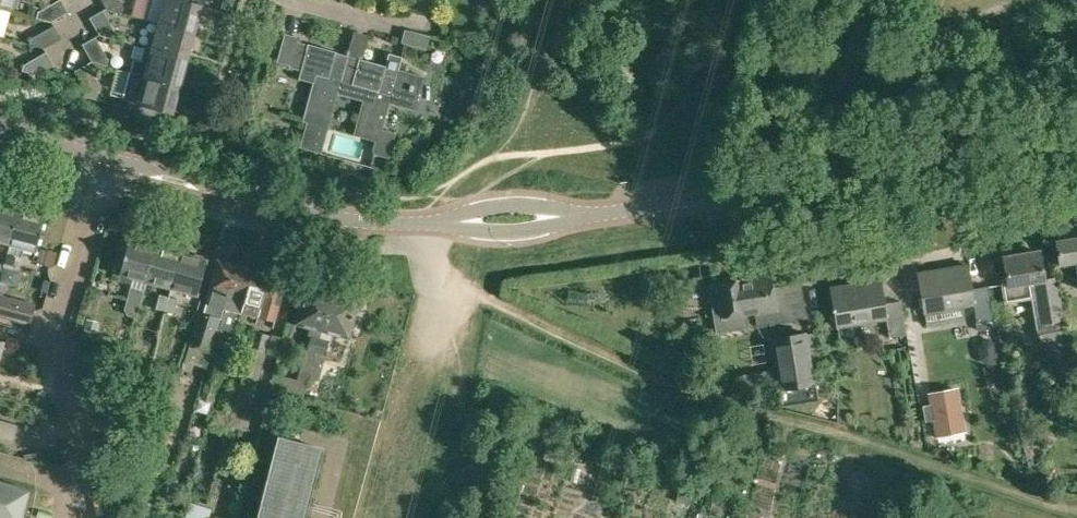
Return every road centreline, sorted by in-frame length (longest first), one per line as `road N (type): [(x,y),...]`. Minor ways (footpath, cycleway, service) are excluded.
road 1 (secondary): [(588,213),(1076,134)]
road 2 (secondary): [(0,128),(286,206),(437,223)]
road 3 (secondary): [(588,213),(496,206),(437,223)]
road 4 (secondary): [(437,223),(506,229),(588,213)]

